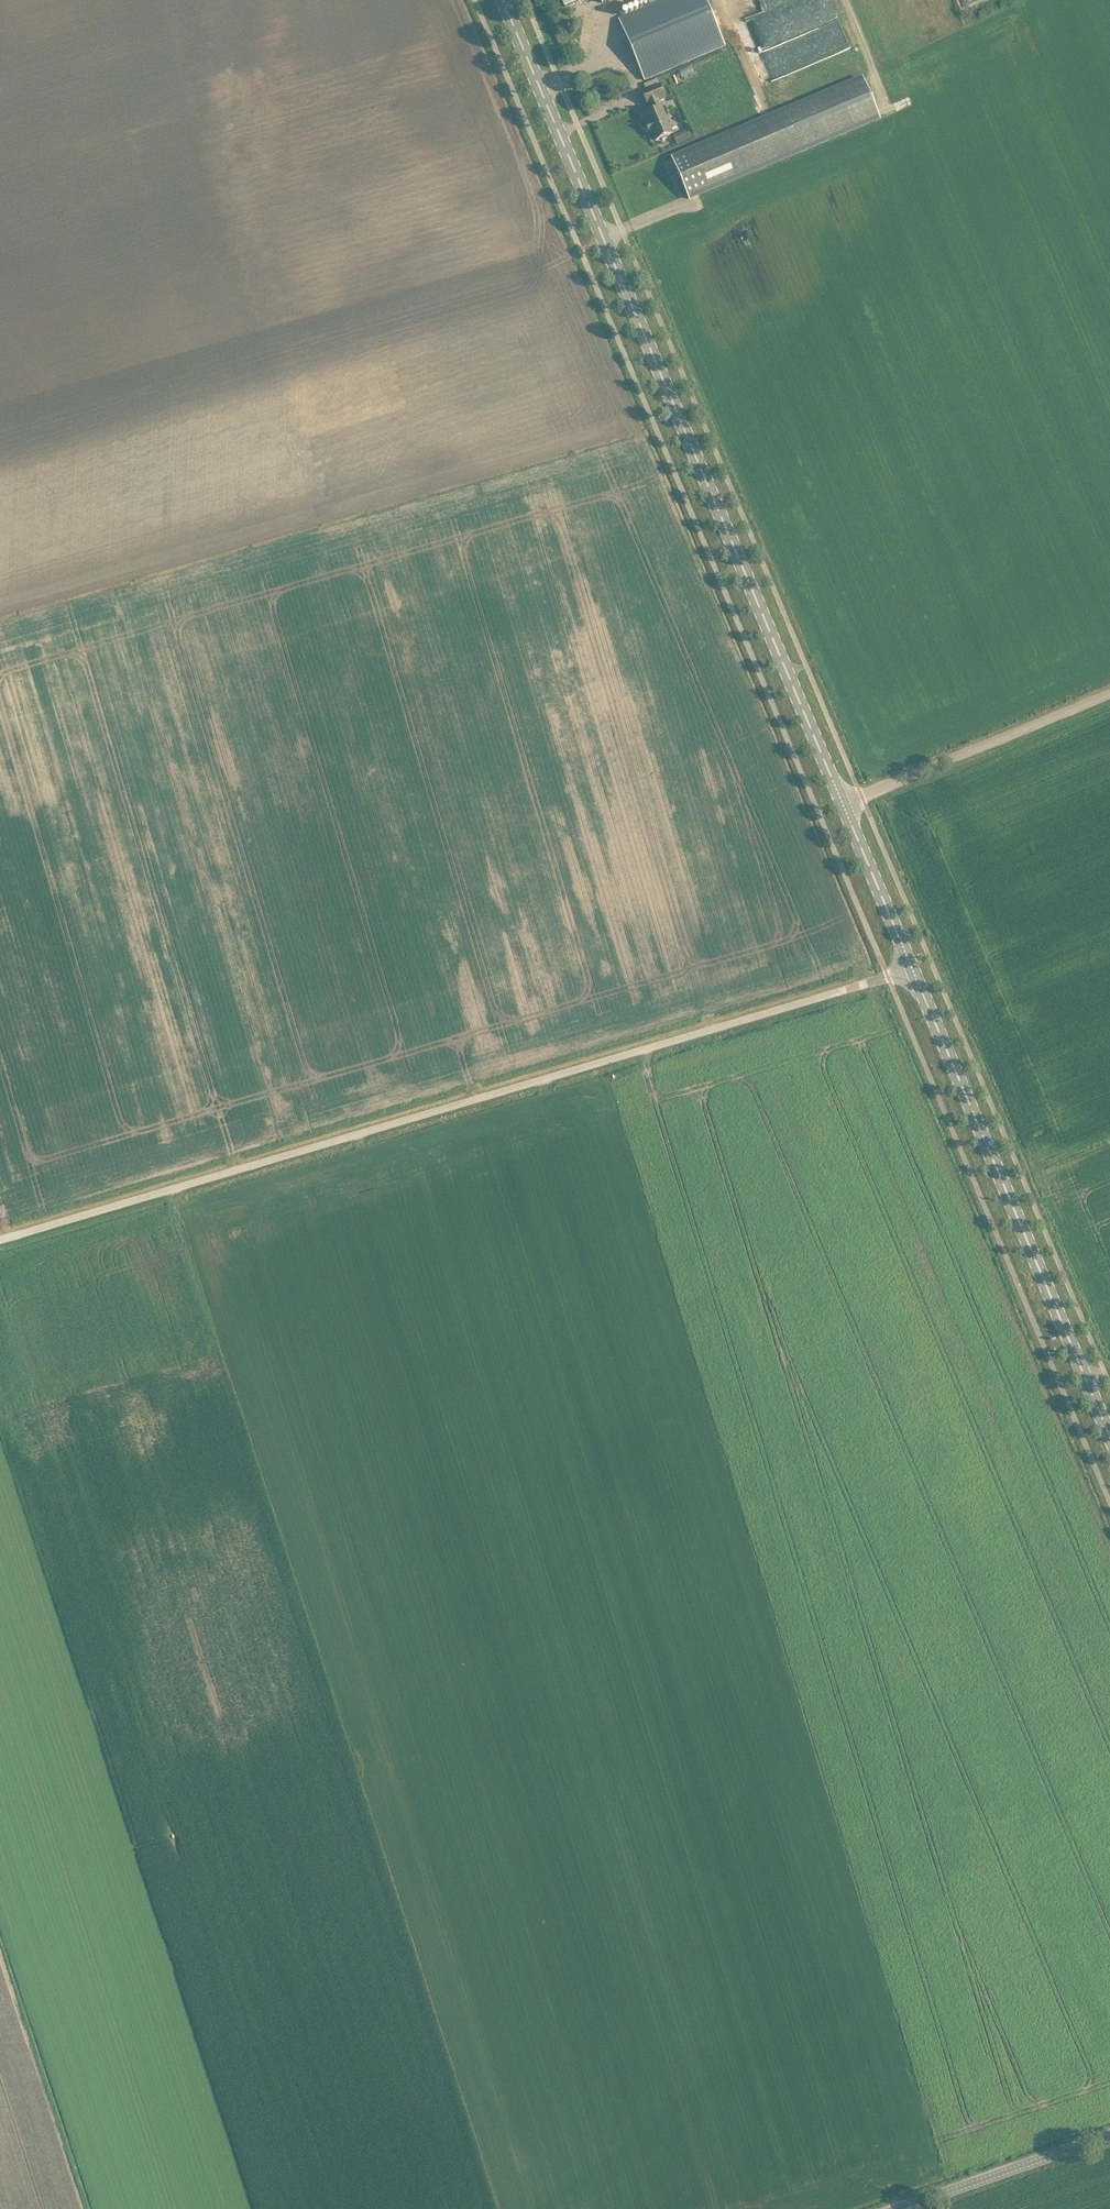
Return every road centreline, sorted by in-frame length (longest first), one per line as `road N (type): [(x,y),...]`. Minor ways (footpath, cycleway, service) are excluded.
road 1 (unclassified): [(0,1241),(911,968)]
road 2 (primary): [(843,805),(503,0)]
road 3 (primary): [(1109,1437),(911,968)]
road 4 (unclassified): [(843,805),(1109,694)]
road 5 (unclassified): [(899,2208),(1109,2135)]
road 6 (primary): [(911,968),(843,805)]

